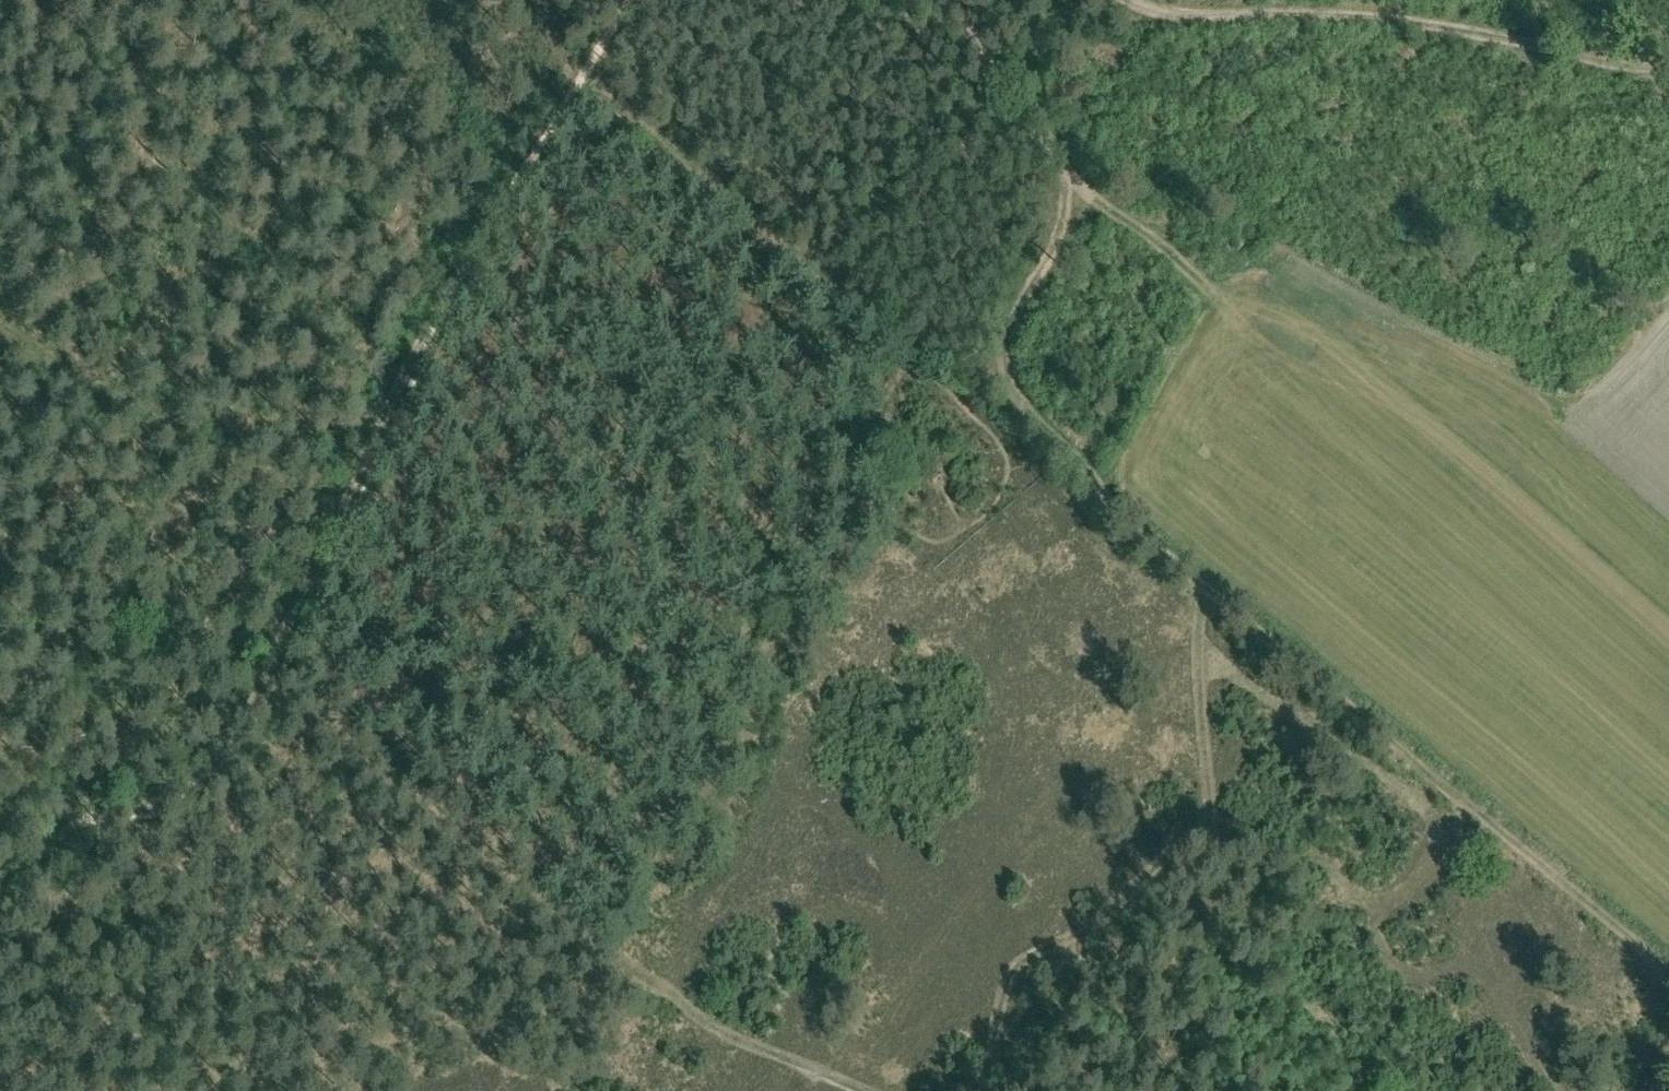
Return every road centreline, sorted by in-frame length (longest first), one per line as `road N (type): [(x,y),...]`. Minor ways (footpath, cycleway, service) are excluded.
road 1 (track): [(0,907),(56,844),(101,810),(194,806),(241,735),(460,292),(581,102),(632,0)]

